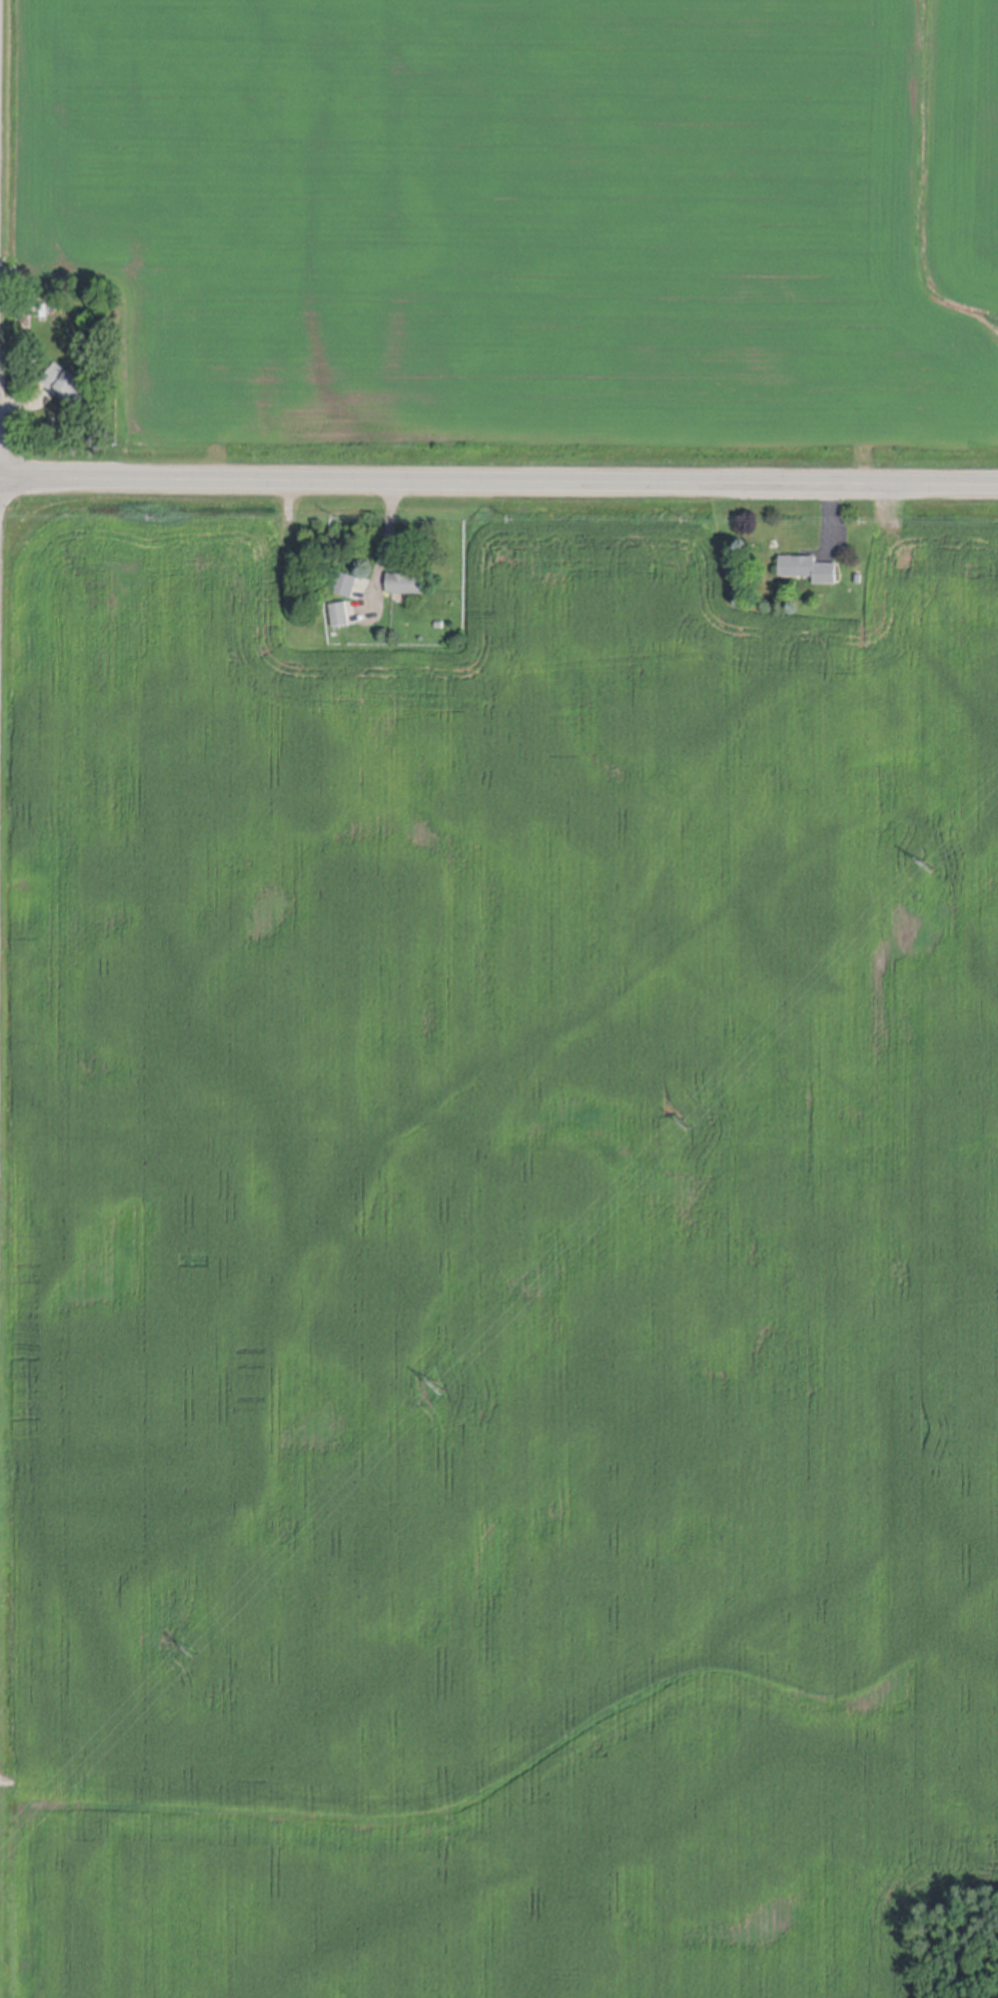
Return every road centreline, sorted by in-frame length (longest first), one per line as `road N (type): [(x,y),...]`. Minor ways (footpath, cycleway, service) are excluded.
road 1 (secondary): [(0,481),(997,489)]

